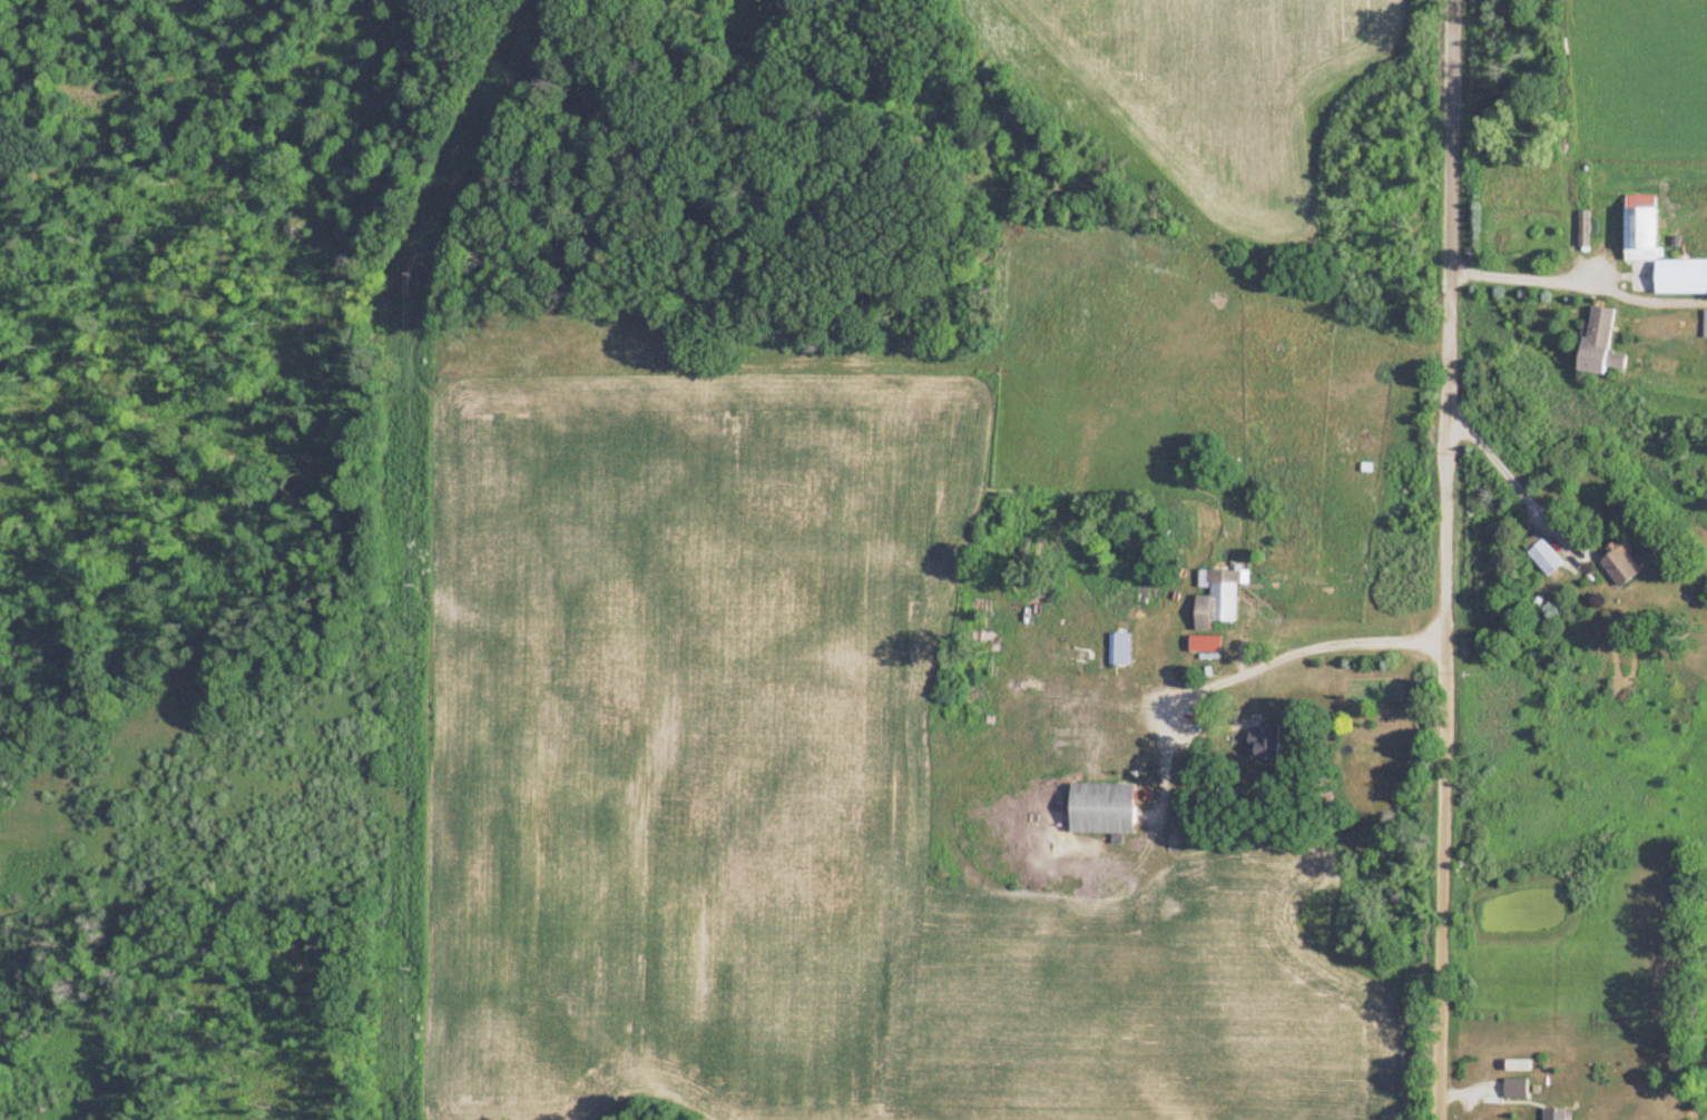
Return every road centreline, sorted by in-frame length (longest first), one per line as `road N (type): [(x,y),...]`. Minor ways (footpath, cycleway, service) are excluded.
road 1 (residential): [(1434,1119),(1446,0)]

